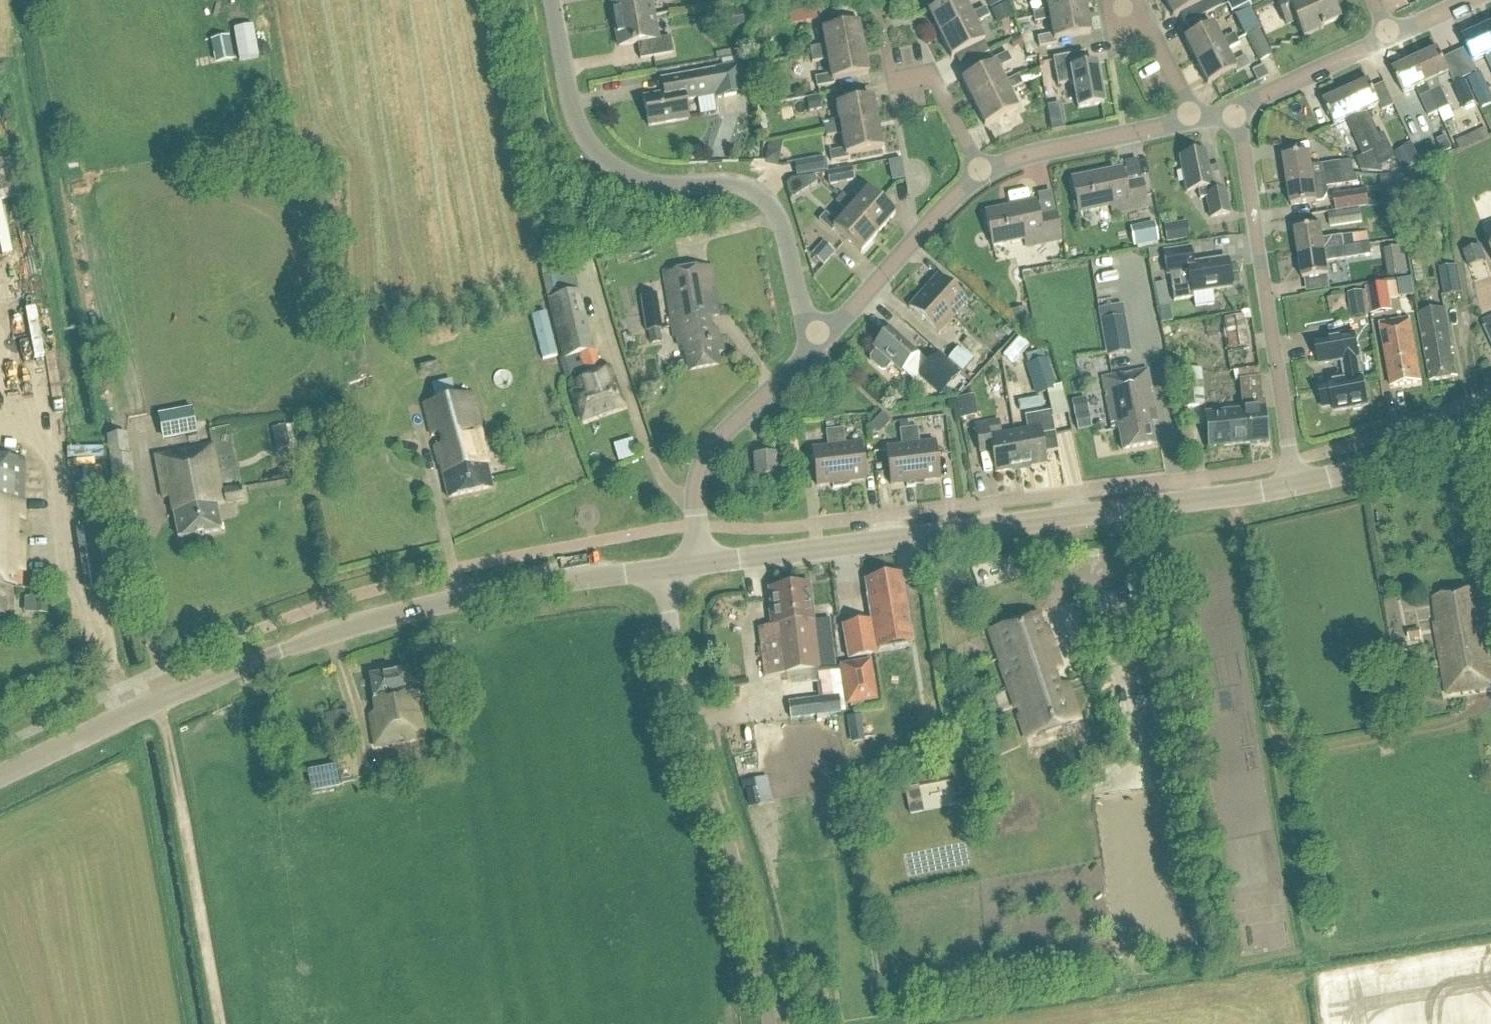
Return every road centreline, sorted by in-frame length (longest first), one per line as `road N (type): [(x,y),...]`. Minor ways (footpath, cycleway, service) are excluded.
road 1 (tertiary): [(0,777),(315,640),(488,595),(662,569)]
road 2 (tertiary): [(700,564),(1295,487)]
road 3 (unclassified): [(822,341),(803,315),(778,220),(760,198),(734,185),(643,183),(592,150),(570,104),(552,0)]
road 4 (unclassified): [(769,1023),(739,879),(686,718),(662,569)]
road 5 (residential): [(1288,440),(1233,113)]
road 6 (unclassified): [(700,564),(694,498),(704,461),(822,341)]
road 7 (residential): [(822,341),(981,177)]
road 8 (residential): [(981,177),(930,76),(892,84),(882,9)]
road 9 (residential): [(981,177),(1025,157),(1189,123)]
road 10 (tertiary): [(1295,487),(1394,460),(1490,421)]
road 11 (residential): [(1233,113),(1390,38)]
road 12 (residential): [(1189,123),(1127,0)]

